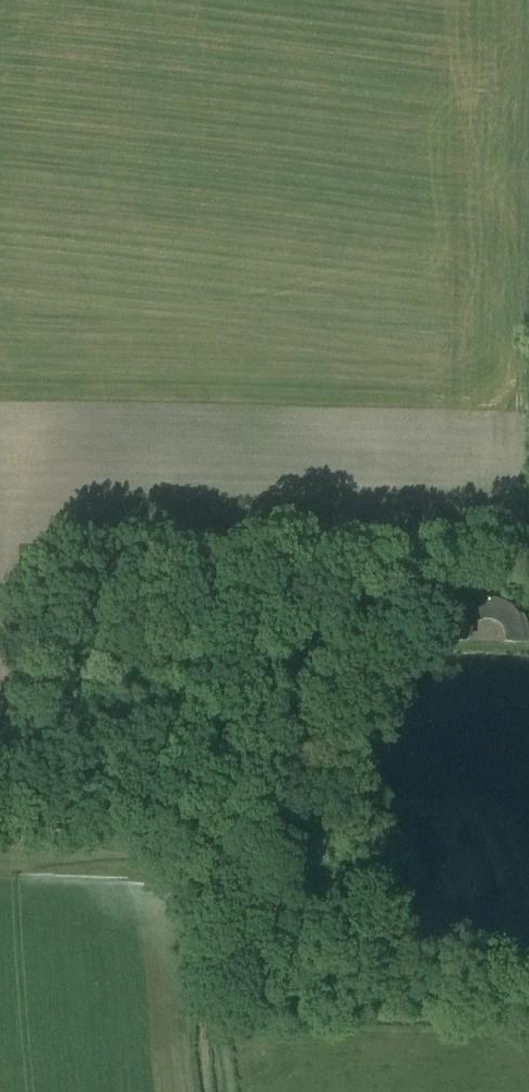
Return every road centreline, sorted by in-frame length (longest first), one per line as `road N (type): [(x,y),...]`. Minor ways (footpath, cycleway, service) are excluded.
road 1 (track): [(0,788),(123,792),(175,806),(328,968),(366,981),(528,992)]

